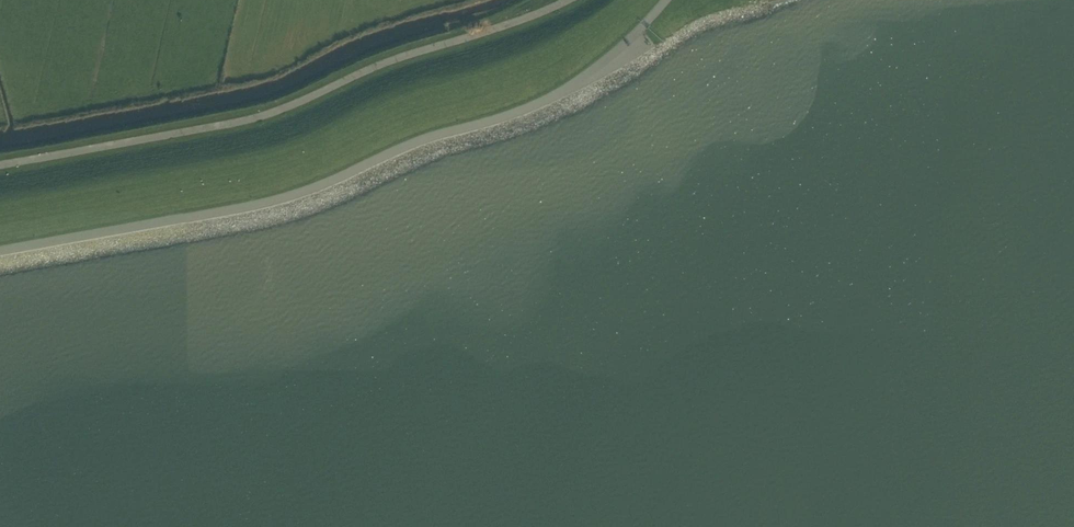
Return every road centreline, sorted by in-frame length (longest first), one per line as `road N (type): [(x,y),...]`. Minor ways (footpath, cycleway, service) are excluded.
road 1 (unclassified): [(0,261),(276,207),(396,155),(512,118),(600,66),(661,0)]
road 2 (unclassified): [(0,169),(260,118),(379,65),(564,0)]

